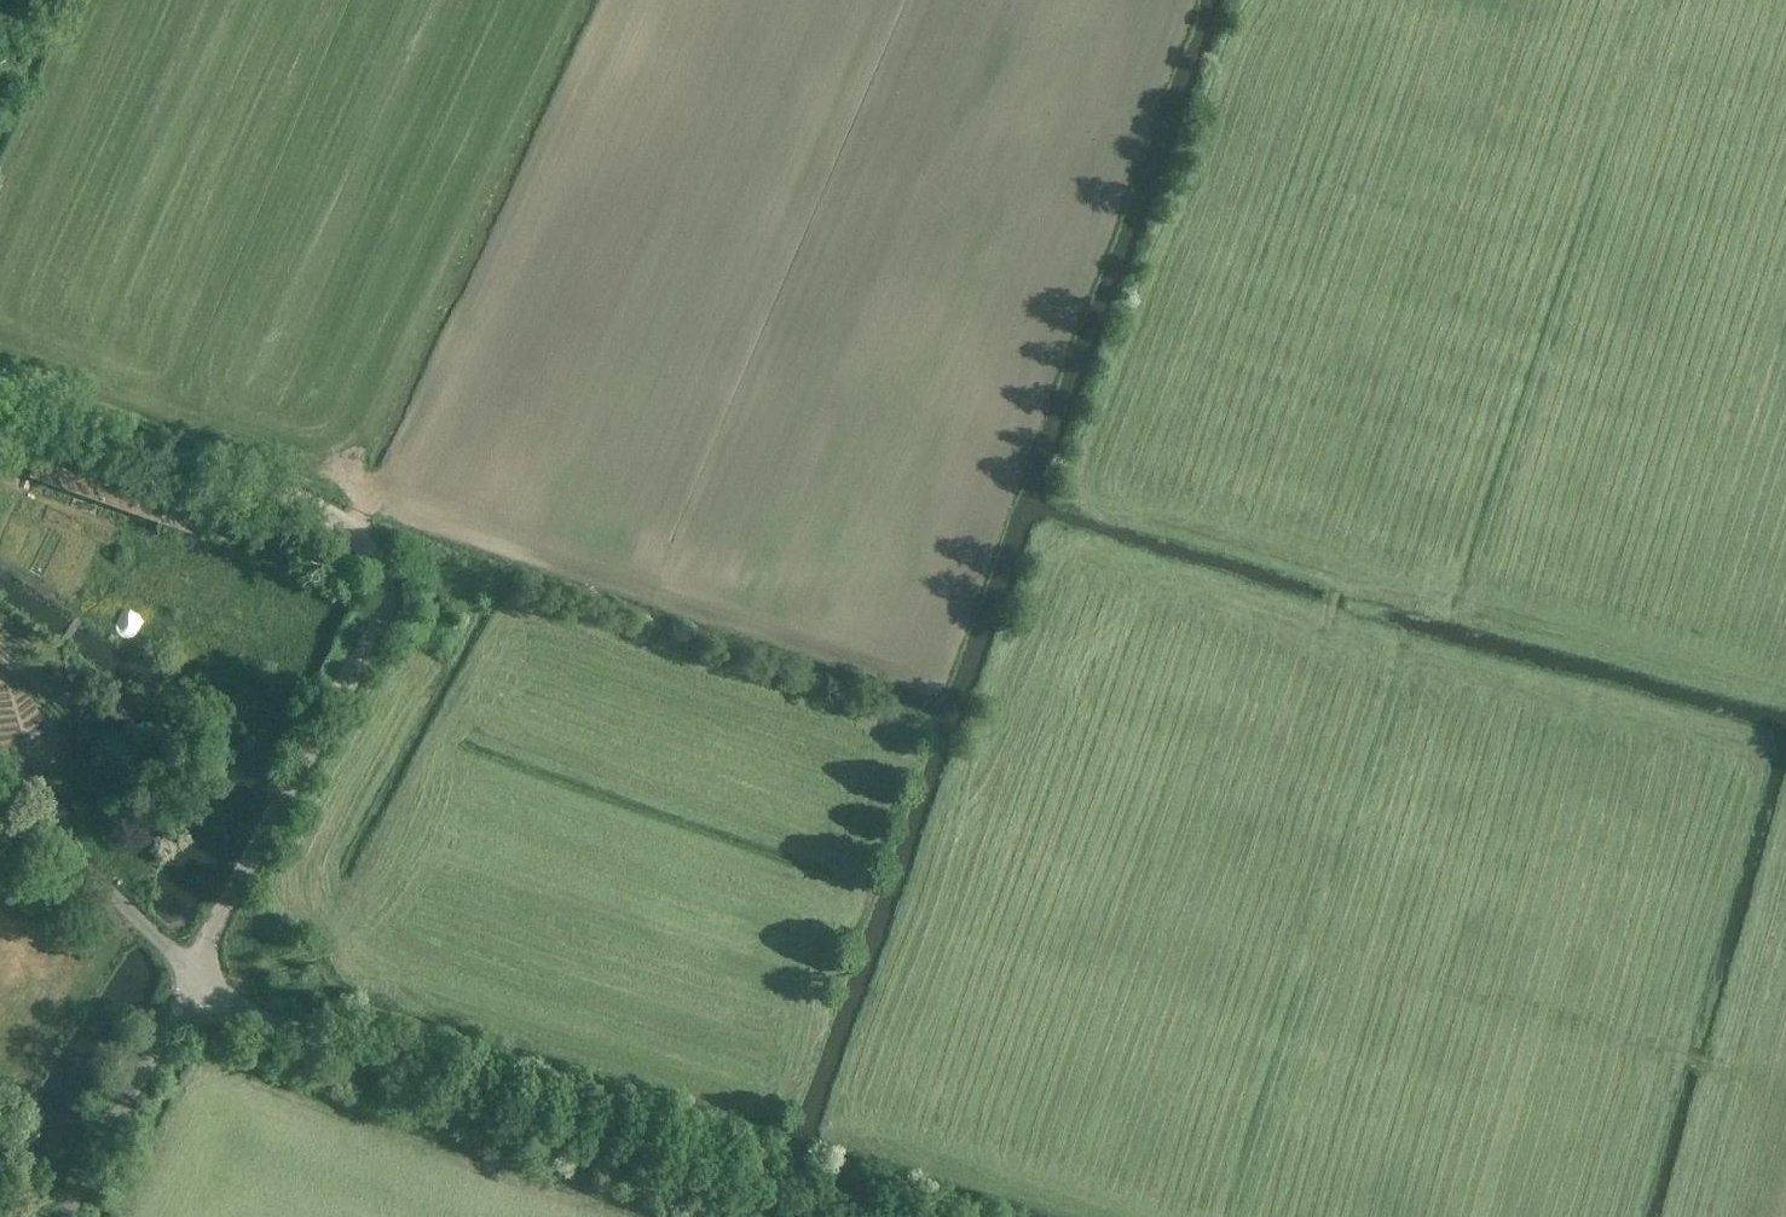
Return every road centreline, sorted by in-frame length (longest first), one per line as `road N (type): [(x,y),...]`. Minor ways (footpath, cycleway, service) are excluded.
road 1 (track): [(1341,559),(1257,901),(1292,944),(1678,1050),(1784,1097),(1747,1216)]
road 2 (unclassified): [(194,981),(385,611),(384,574),(340,518),(291,494),(0,385)]
road 3 (unclassified): [(892,1216),(243,1013),(194,981)]
road 4 (unclassified): [(61,1216),(194,981)]

